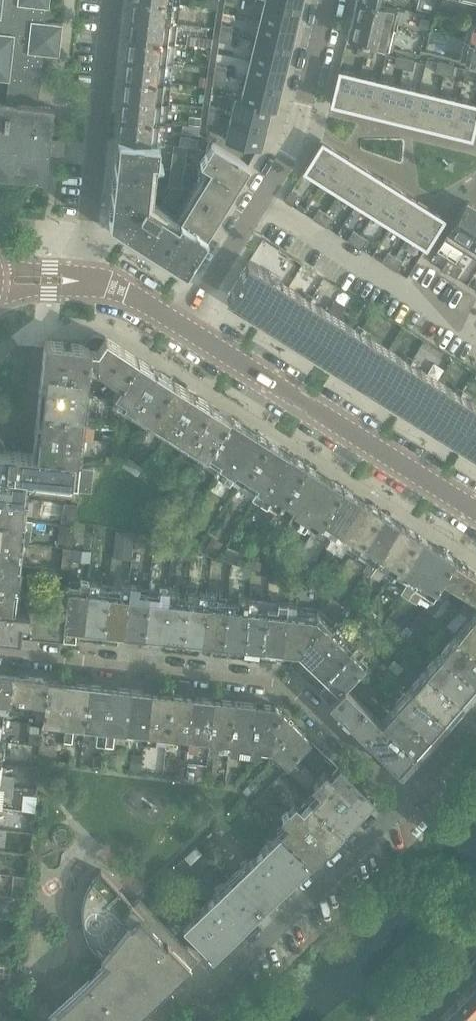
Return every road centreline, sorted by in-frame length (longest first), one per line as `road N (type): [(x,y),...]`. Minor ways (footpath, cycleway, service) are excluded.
road 1 (residential): [(403,809),(263,672),(0,652)]
road 2 (tertiary): [(475,511),(181,326)]
road 3 (residential): [(403,809),(268,947),(209,1020)]
road 4 (residential): [(82,284),(113,0)]
road 5 (residential): [(262,202),(475,337)]
road 6 (residential): [(330,0),(297,140),(262,202)]
road 7 (residential): [(262,202),(181,326)]

